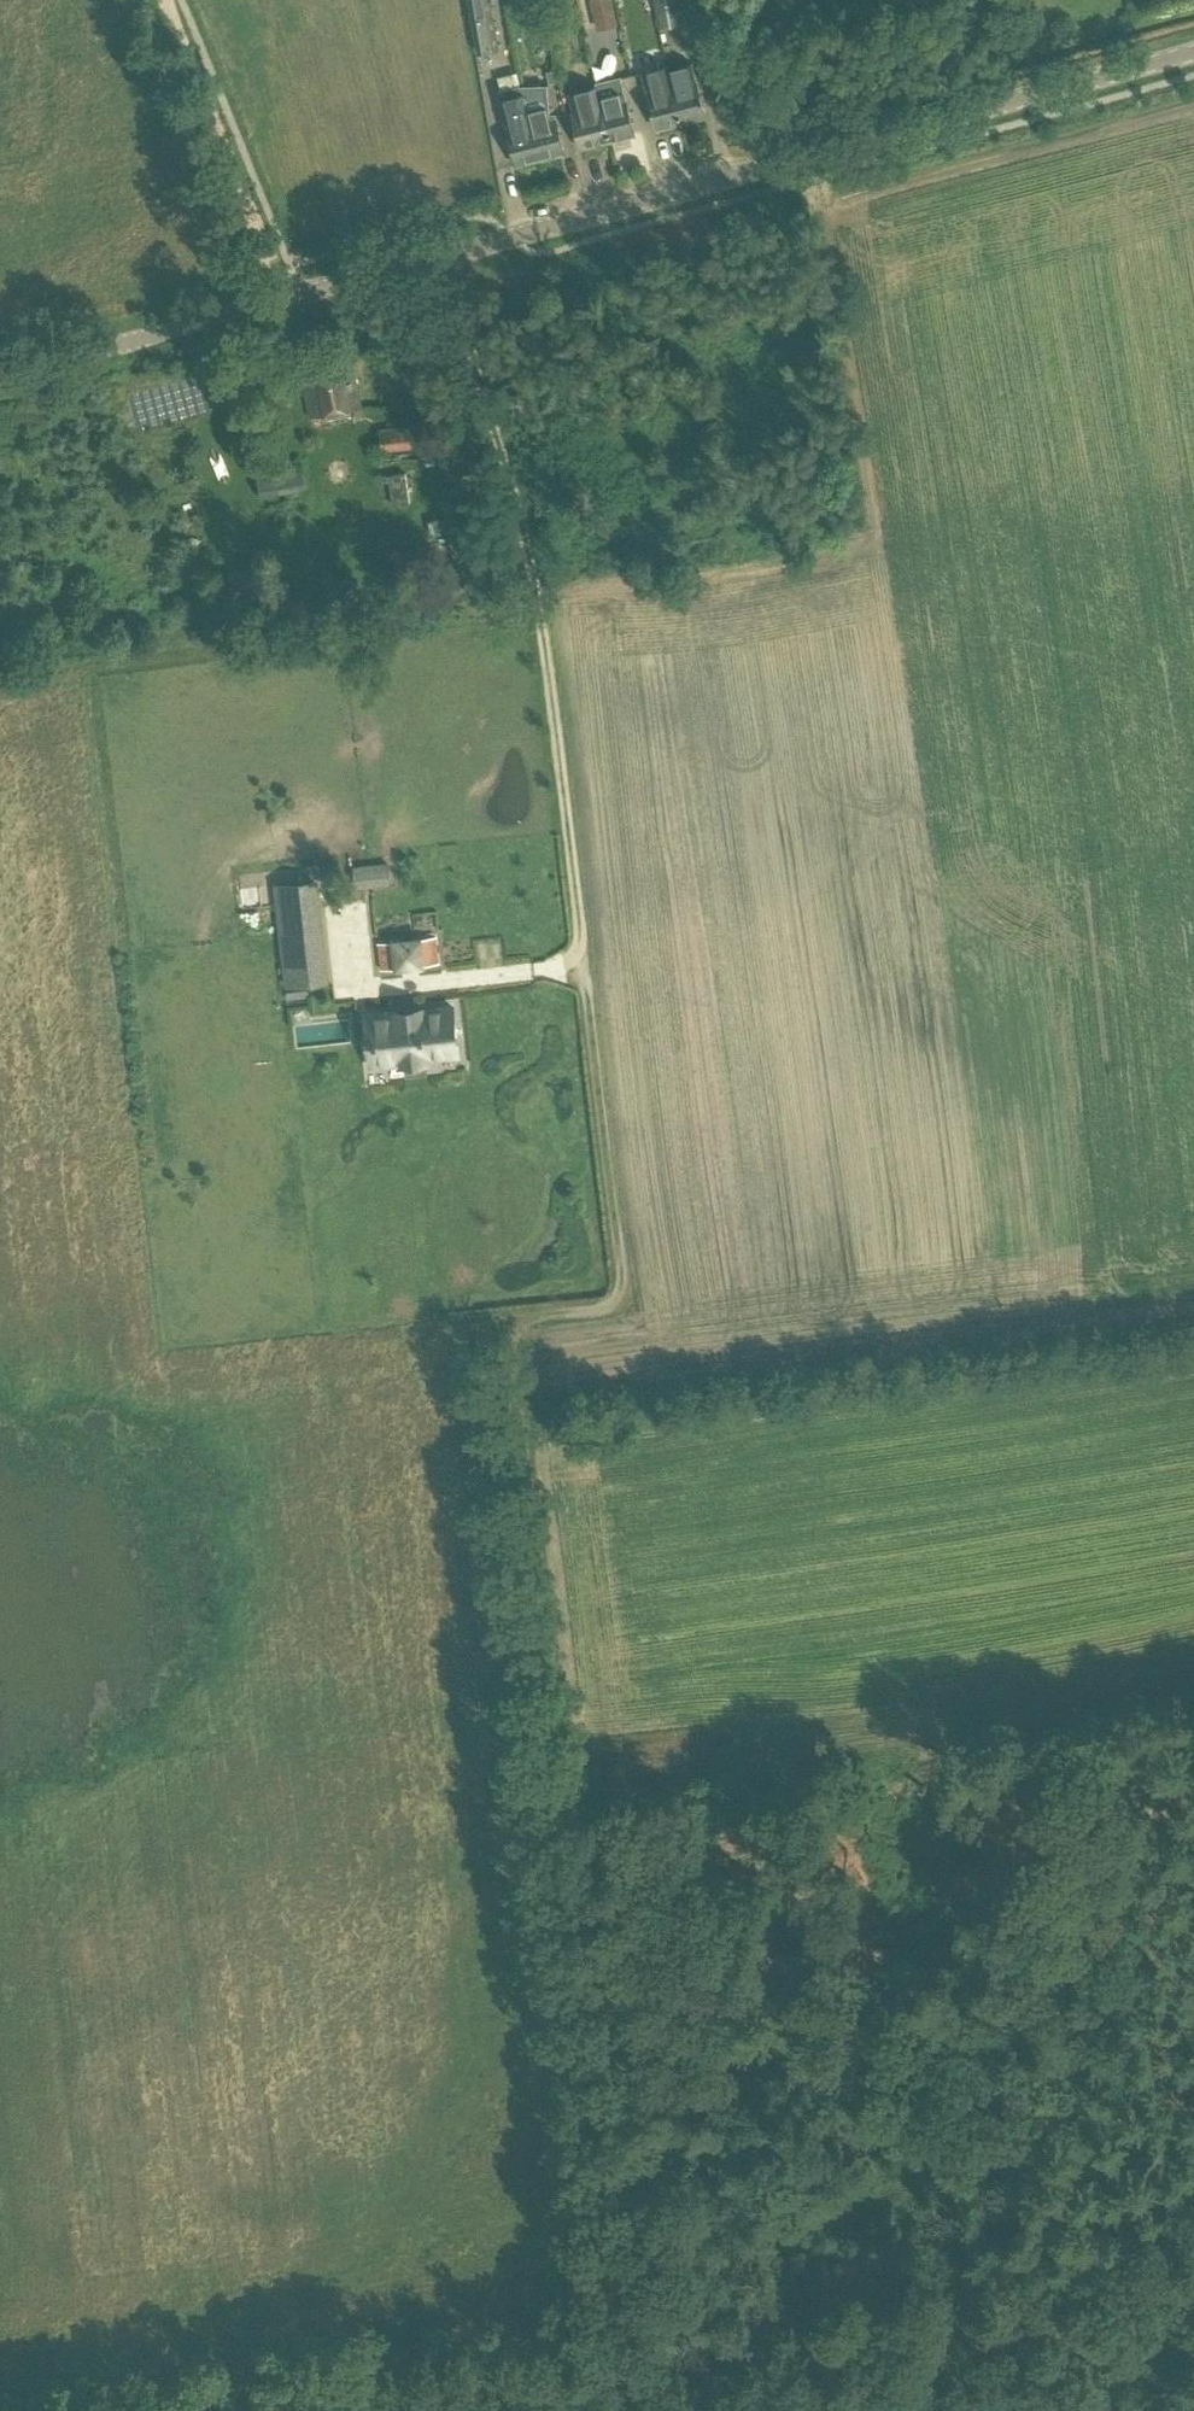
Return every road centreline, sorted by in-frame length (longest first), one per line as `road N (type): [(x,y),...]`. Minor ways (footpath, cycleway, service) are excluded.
road 1 (track): [(444,255),(528,548),(624,1275),(609,1304),(518,1318),(507,1339),(550,1814),(626,2325)]
road 2 (tertiary): [(1193,51),(444,255)]
road 3 (track): [(626,2325),(611,2335),(119,2410)]
road 4 (tertiary): [(0,375),(444,255)]
road 5 (track): [(166,0),(288,296)]
road 6 (track): [(1001,2410),(856,2403),(755,2410)]
road 7 (track): [(342,991),(584,964)]
road 8 (track): [(1193,2375),(1099,2410),(1036,2410)]

